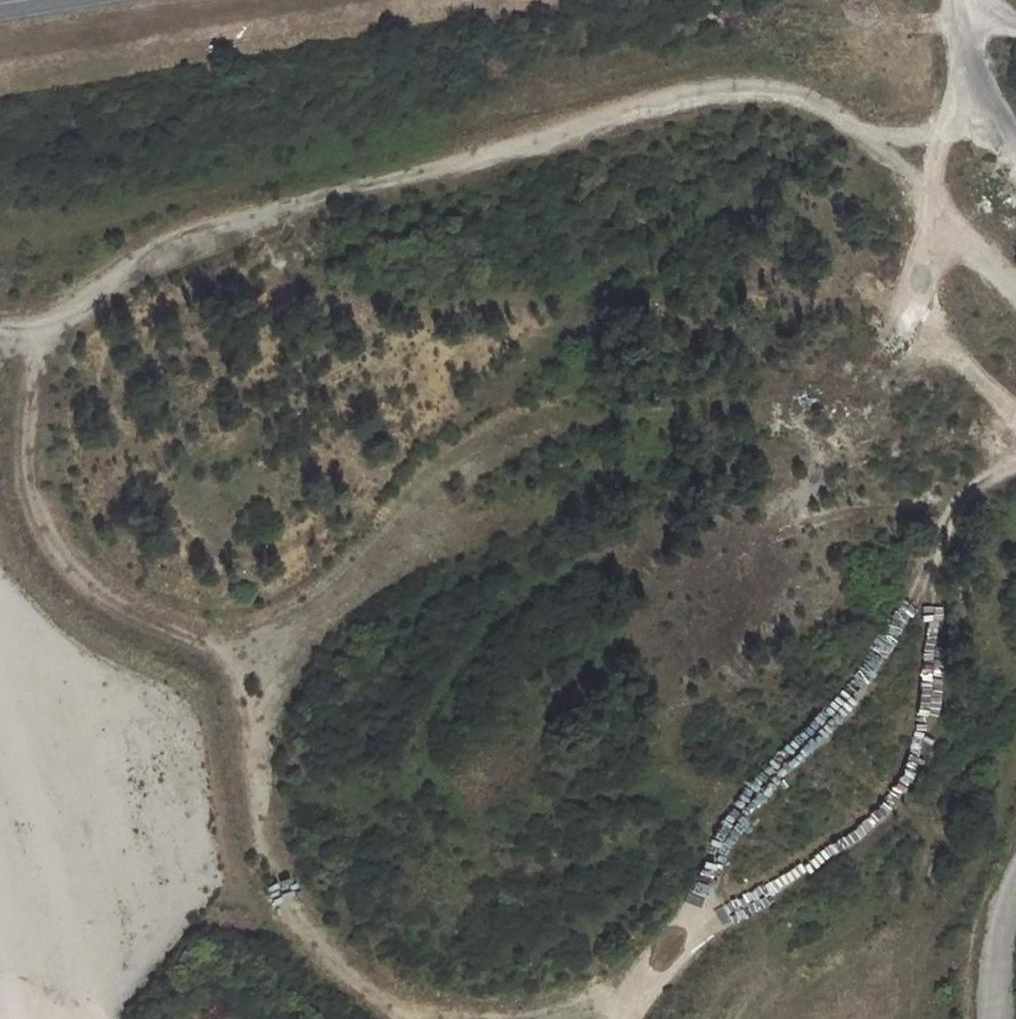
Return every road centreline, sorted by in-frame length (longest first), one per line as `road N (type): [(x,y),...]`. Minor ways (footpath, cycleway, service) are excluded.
road 1 (track): [(1015,290),(861,128),(819,105),(729,94),(243,226),(118,275),(82,301),(41,351),(25,393),(25,497),(41,538),(61,566),(111,602),(212,653),(232,682),(250,745),(262,838),(285,906),(401,1018)]
road 2 (track): [(944,339),(903,377),(847,401),(753,413),(591,416),(512,437),(406,511),(292,630),(227,675)]
road 3 (track): [(785,40),(0,238)]
road 4 (track): [(1015,469),(981,484),(958,510),(864,676),(733,816),(678,946),(629,1018)]
road 5 (track): [(678,946),(824,855),(898,791),(922,740),(932,670),(927,560)]
road 6 (track): [(967,40),(958,101),(925,197),(930,296),(944,339),(1015,429)]
road 7 (track): [(861,128),(985,136),(1015,155)]
road 8 (track): [(960,0),(980,81),(1015,144)]
road 9 (track): [(77,222),(19,338),(0,351)]
road 10 (track): [(994,1018),(1000,929),(1015,893)]

